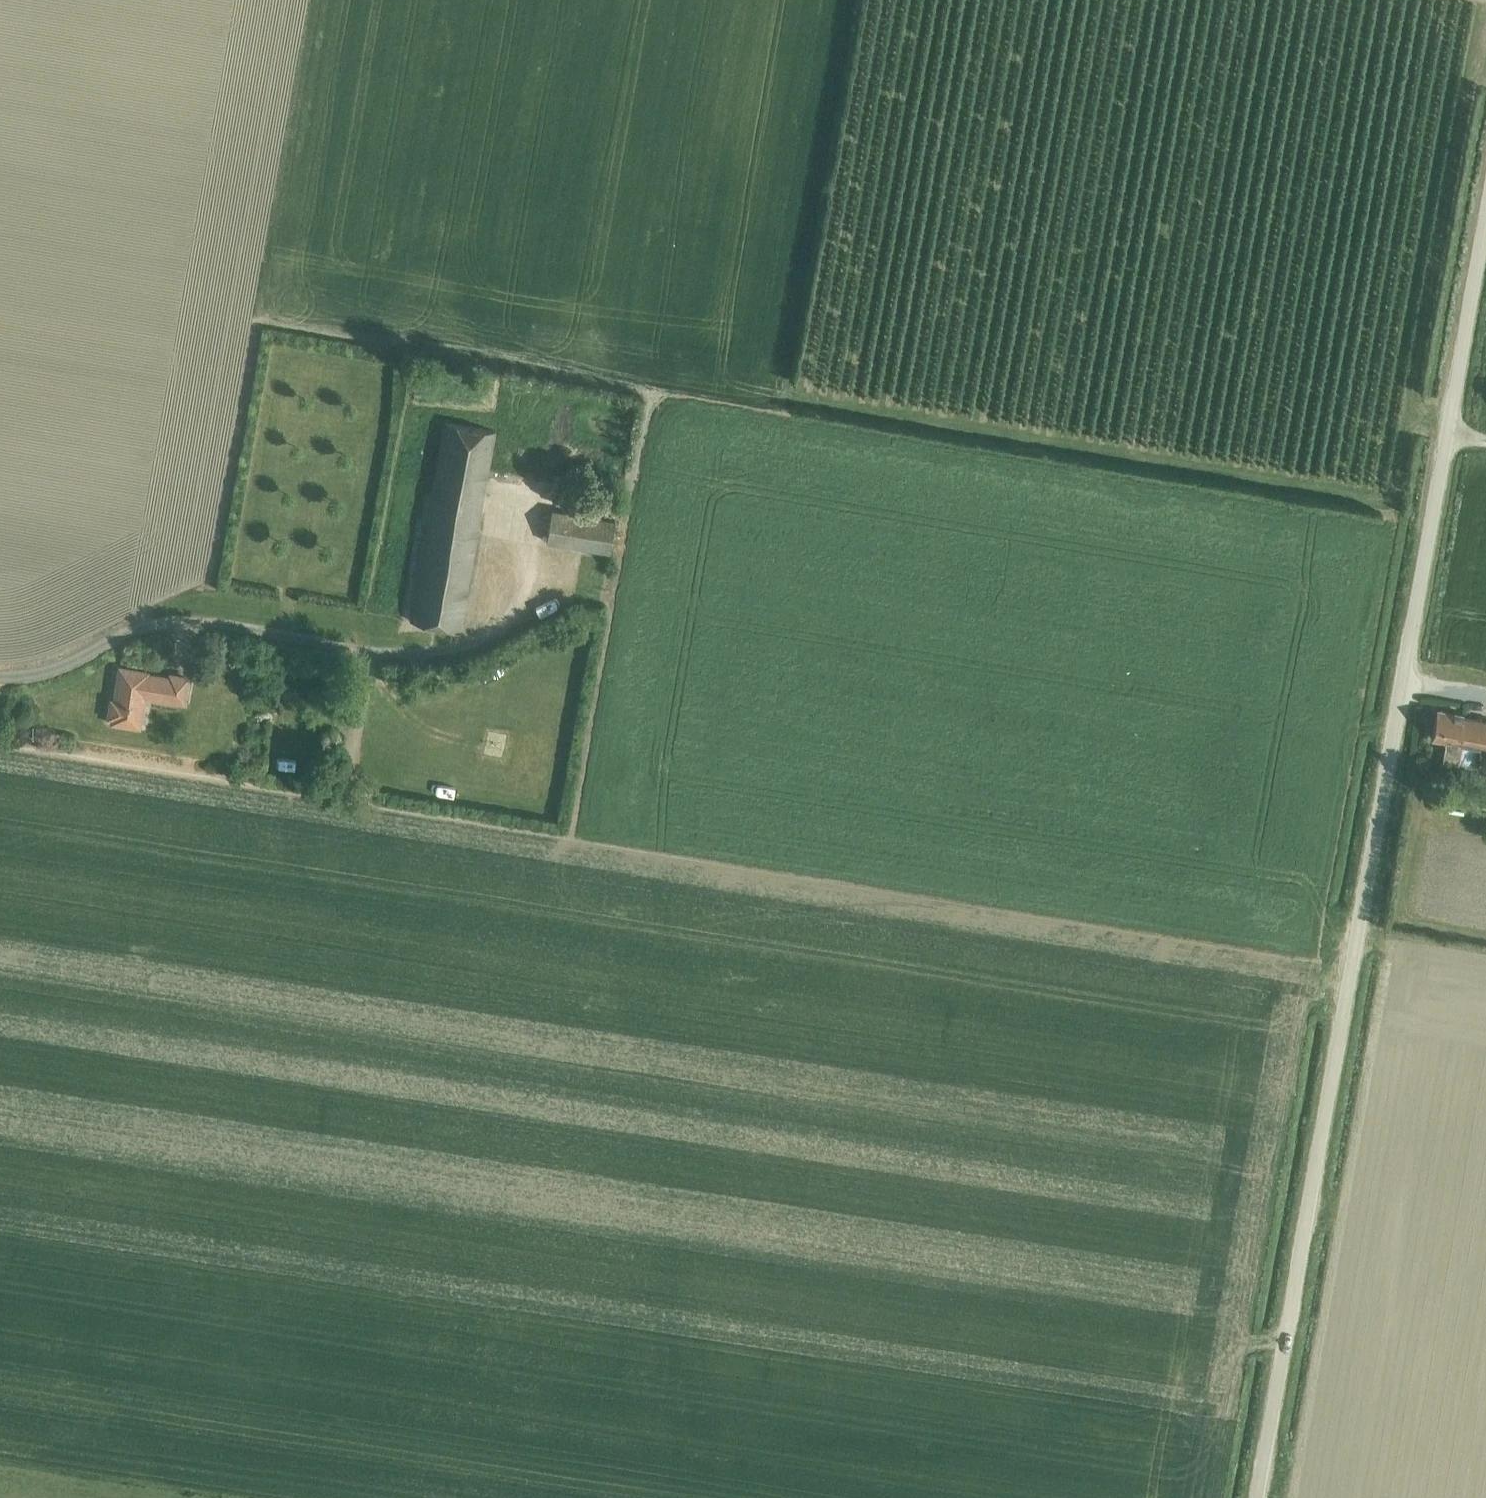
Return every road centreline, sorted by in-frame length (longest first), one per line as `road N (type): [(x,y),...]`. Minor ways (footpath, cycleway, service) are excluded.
road 1 (unclassified): [(1260,1497),(1485,235)]

